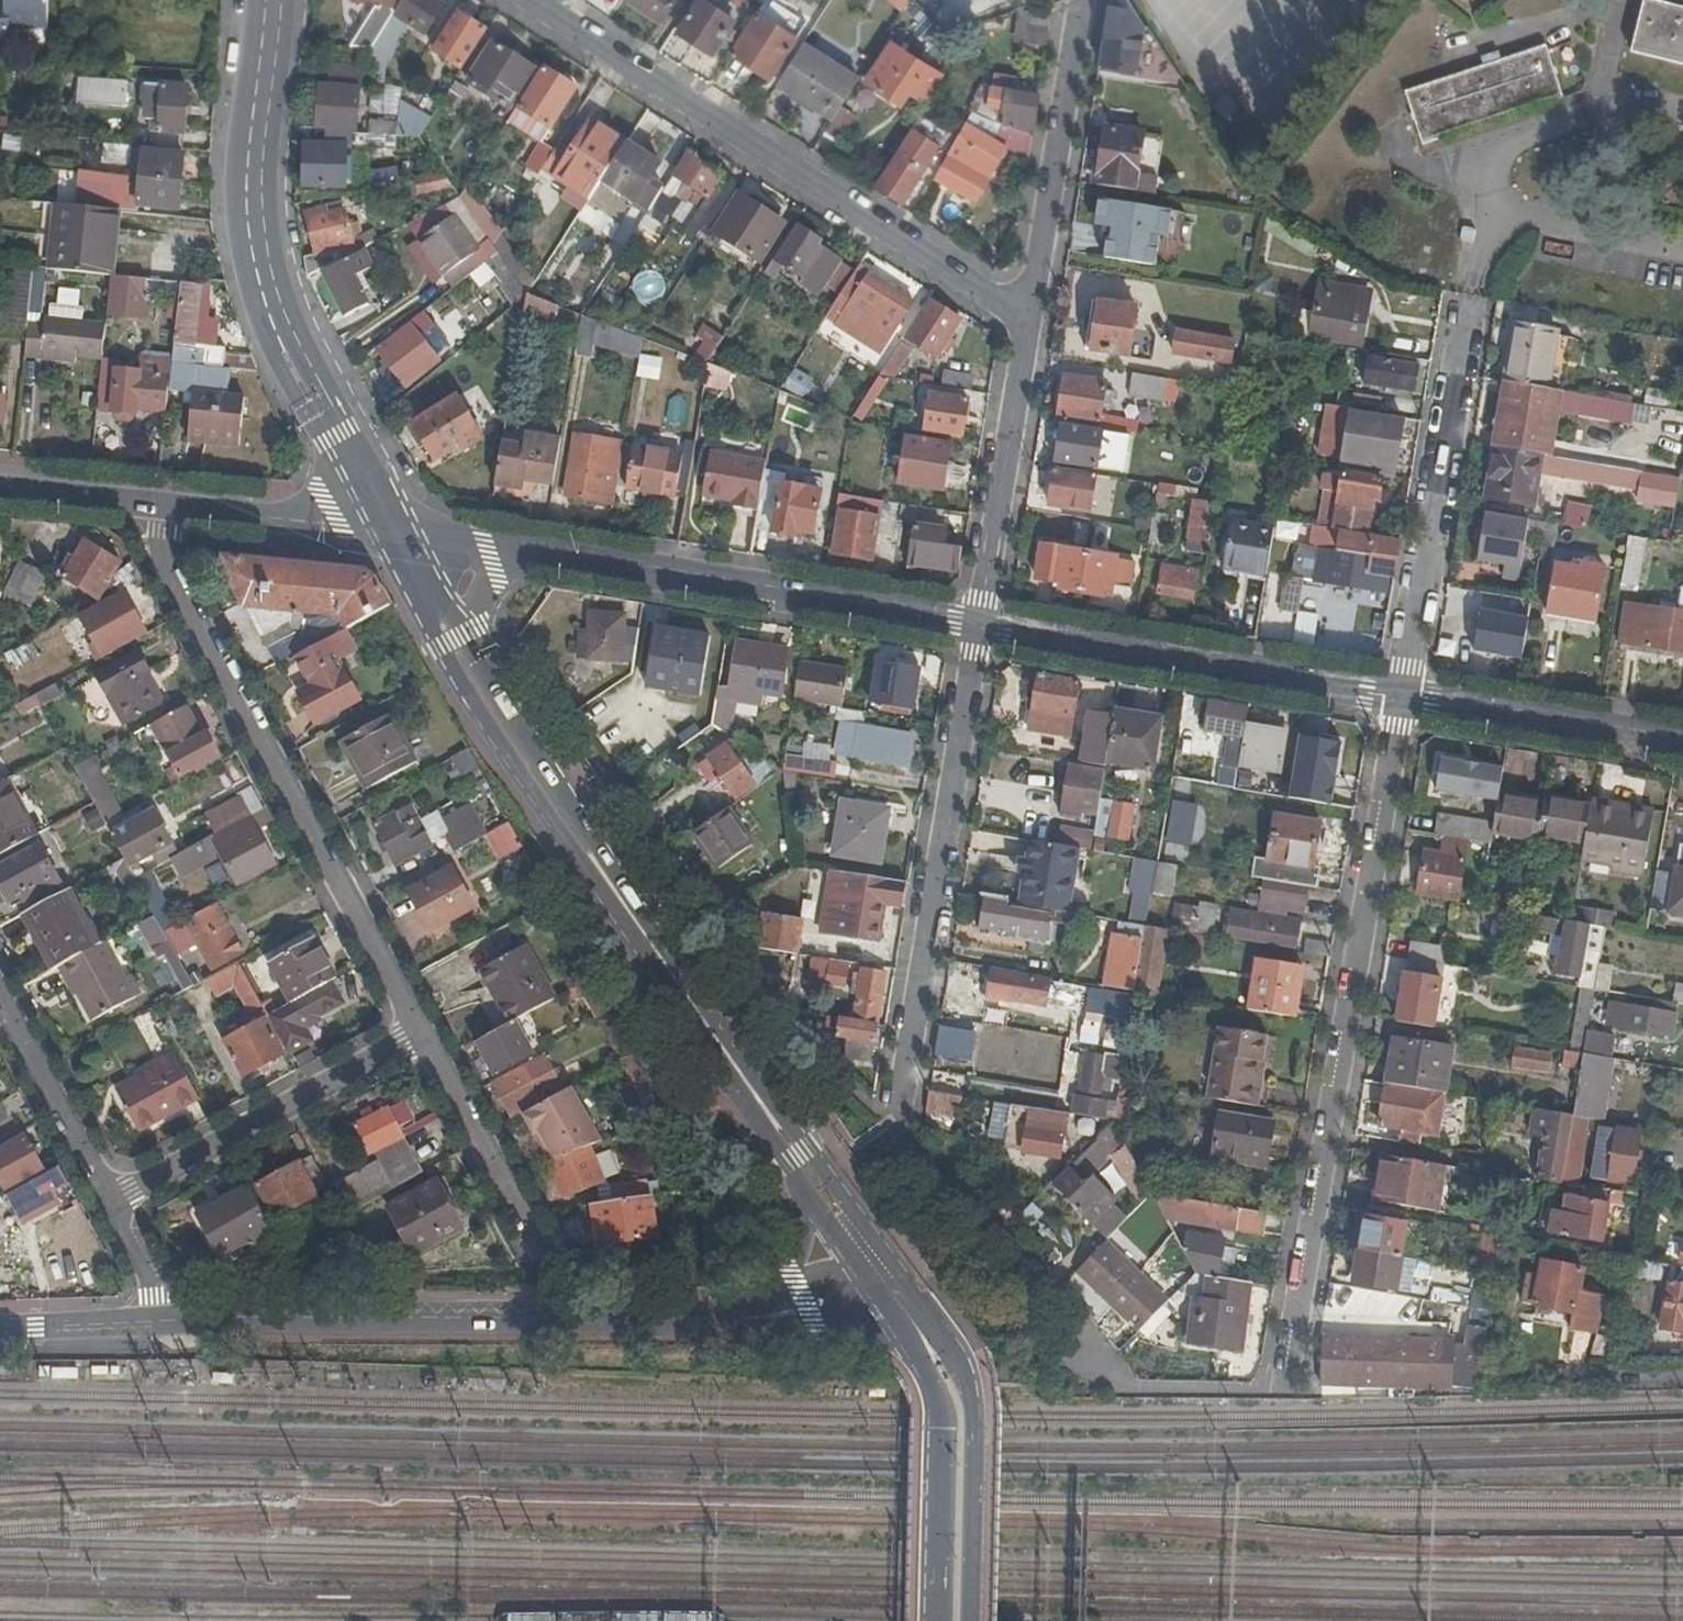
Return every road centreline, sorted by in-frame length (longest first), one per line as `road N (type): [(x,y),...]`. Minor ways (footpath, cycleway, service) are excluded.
road 1 (tertiary): [(888,1261),(473,672),(456,660)]
road 2 (residential): [(1402,697),(1269,1384)]
road 3 (tertiary): [(456,660),(457,681),(799,1186)]
road 4 (residential): [(1031,321),(527,0)]
road 5 (unclassified): [(750,1317),(159,1322)]
road 6 (residential): [(416,1029),(164,559),(168,506)]
road 7 (tertiary): [(272,0),(255,121),(258,255),(272,308),(388,532)]
road 8 (residential): [(971,623),(891,1100)]
road 9 (tertiary): [(527,556),(971,623)]
road 10 (tertiary): [(971,623),(1402,697)]
road 11 (residential): [(1467,296),(1402,697)]
road 12 (tertiary): [(972,1620),(969,1385),(953,1348),(888,1261)]
road 13 (tertiary): [(869,1273),(937,1381),(937,1620)]
road 14 (residential): [(104,1196),(416,1029)]
road 15 (residential): [(1080,6),(1031,321)]
road 16 (residential): [(1031,321),(971,623)]
road 17 (tertiary): [(1402,697),(1682,745)]
road 18 (residential): [(547,1260),(416,1029)]
road 19 (residential): [(168,506),(388,532)]
road 20 (residential): [(104,1196),(0,1009)]
road 21 (residential): [(0,485),(168,506)]
road 22 (unclassified): [(159,1322),(0,1327)]
road 23 (tertiary): [(799,1186),(806,1240),(791,1273),(750,1317)]
road 24 (tertiary): [(527,556),(388,532)]
road 25 (residential): [(159,1322),(104,1196)]
road 26 (unclassified): [(869,1273),(808,1309),(750,1317)]

